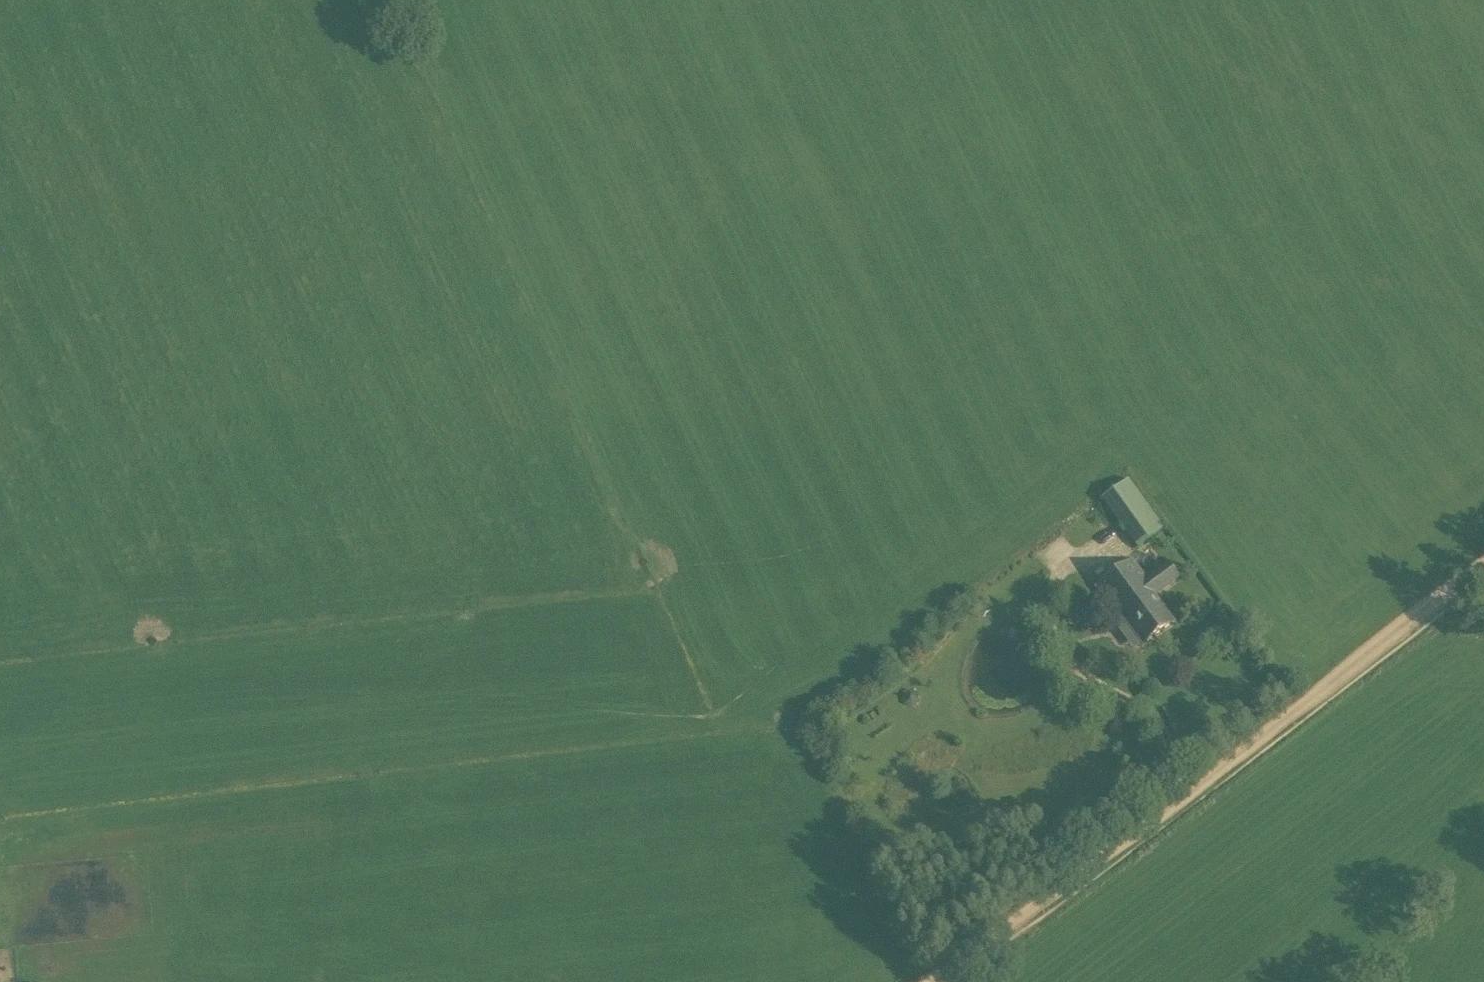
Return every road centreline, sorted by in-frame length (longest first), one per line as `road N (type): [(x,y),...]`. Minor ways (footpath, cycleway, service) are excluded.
road 1 (track): [(947,981),(1130,849),(1483,569)]

